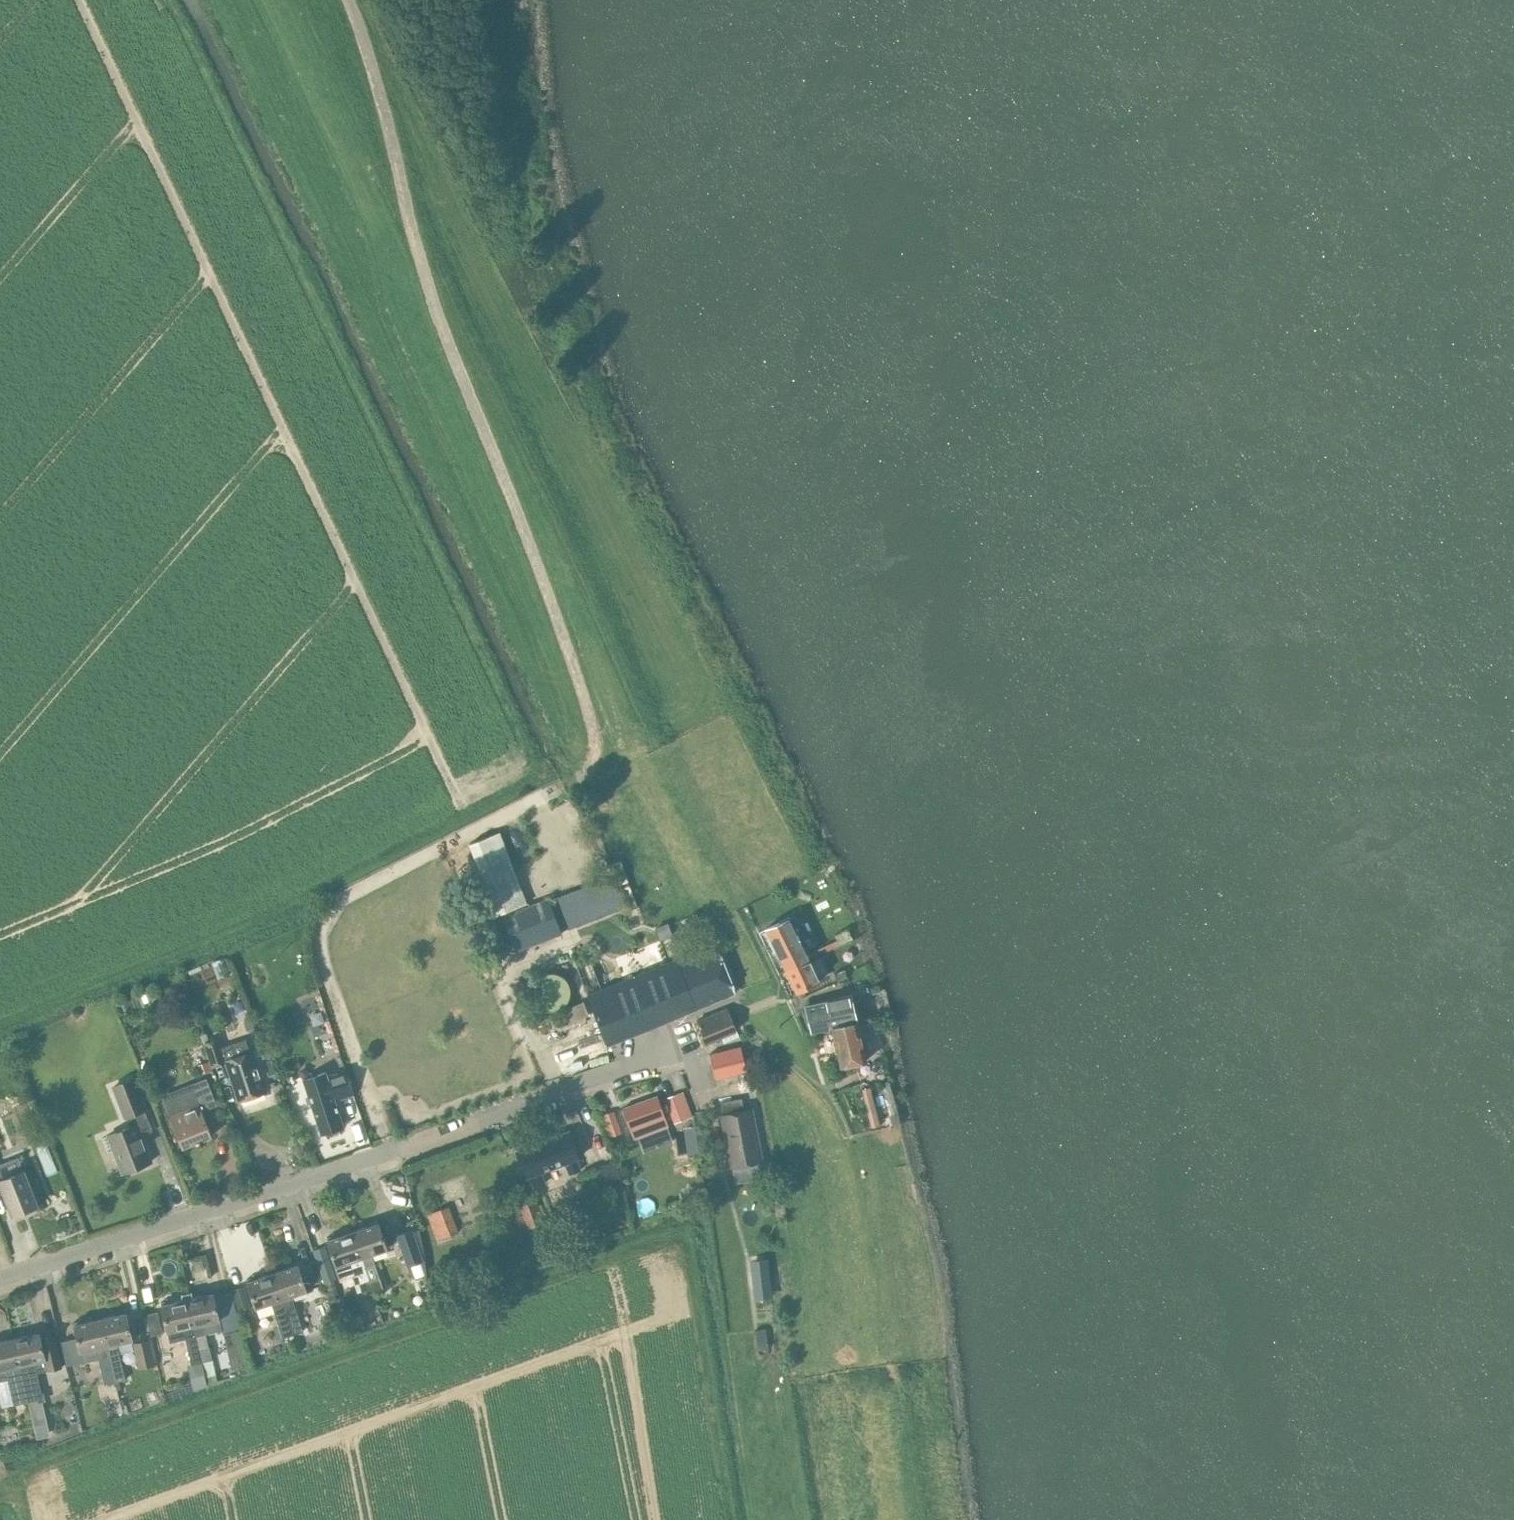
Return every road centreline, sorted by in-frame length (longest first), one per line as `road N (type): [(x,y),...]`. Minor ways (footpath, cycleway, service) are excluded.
road 1 (residential): [(0,1279),(675,1056),(663,1028),(690,1017)]
road 2 (track): [(786,998),(862,1158),(906,1519)]

